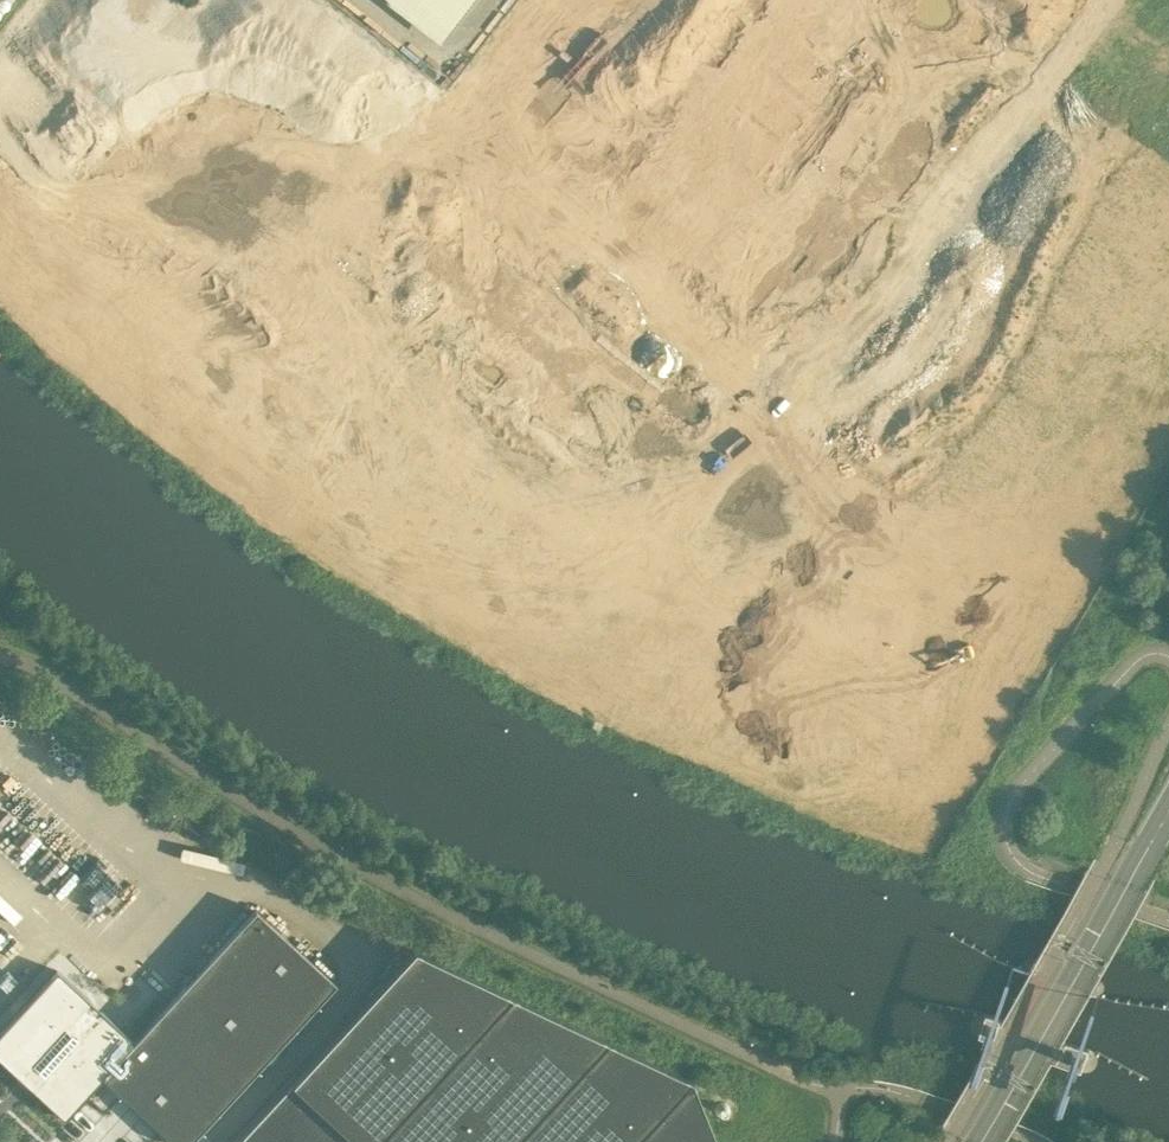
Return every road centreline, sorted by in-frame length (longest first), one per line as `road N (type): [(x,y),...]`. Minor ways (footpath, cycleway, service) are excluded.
road 1 (primary): [(982,1141),(1168,810)]

